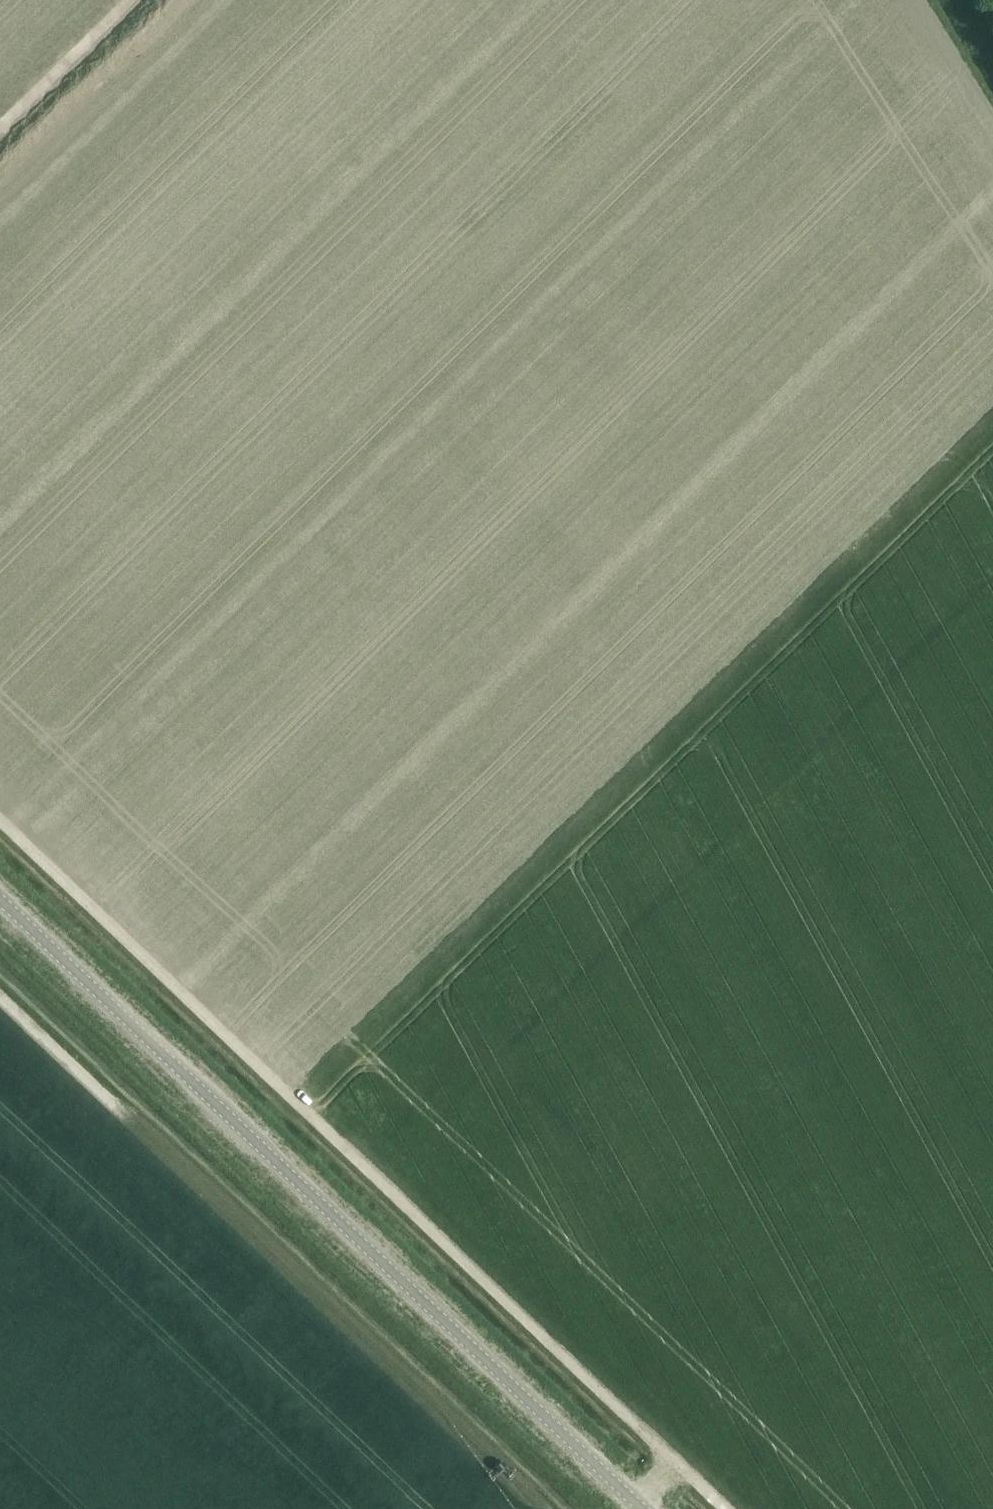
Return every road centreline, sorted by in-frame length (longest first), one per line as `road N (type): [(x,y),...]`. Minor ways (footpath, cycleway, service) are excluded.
road 1 (unclassified): [(668,1508),(0,877)]

